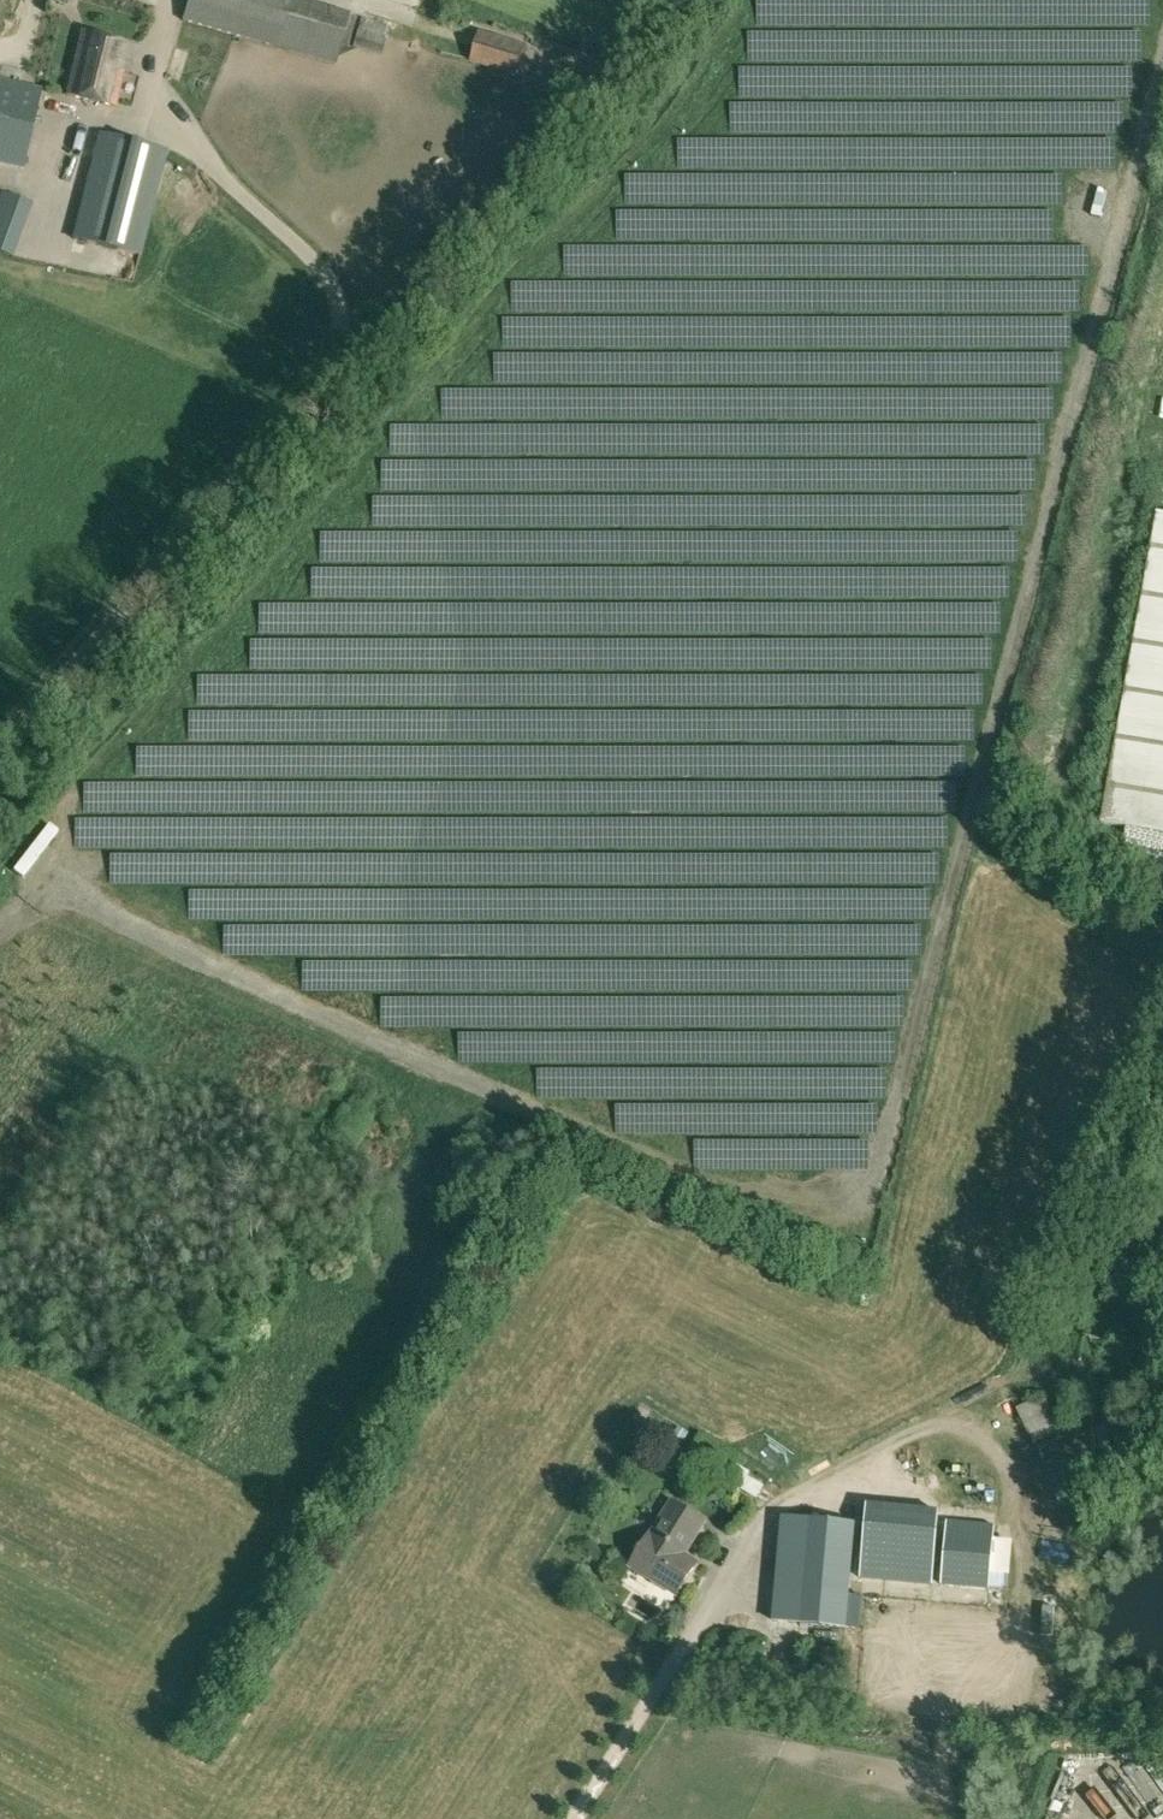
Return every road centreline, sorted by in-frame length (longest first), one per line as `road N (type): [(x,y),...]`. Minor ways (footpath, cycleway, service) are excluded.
road 1 (track): [(742,1533),(776,1501),(941,1415),(1006,1457),(1012,1504)]

